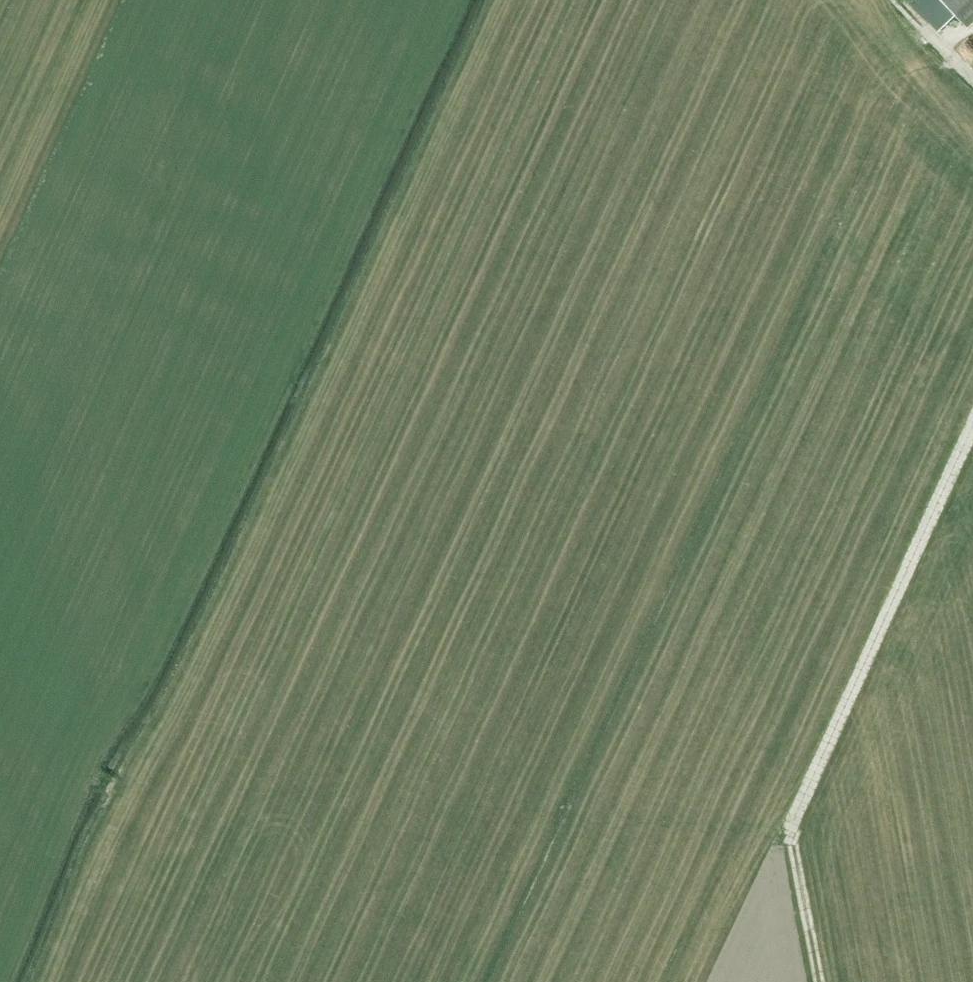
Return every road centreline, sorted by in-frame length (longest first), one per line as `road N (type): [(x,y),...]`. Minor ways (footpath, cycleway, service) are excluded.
road 1 (track): [(972,429),(792,824),(819,981)]

